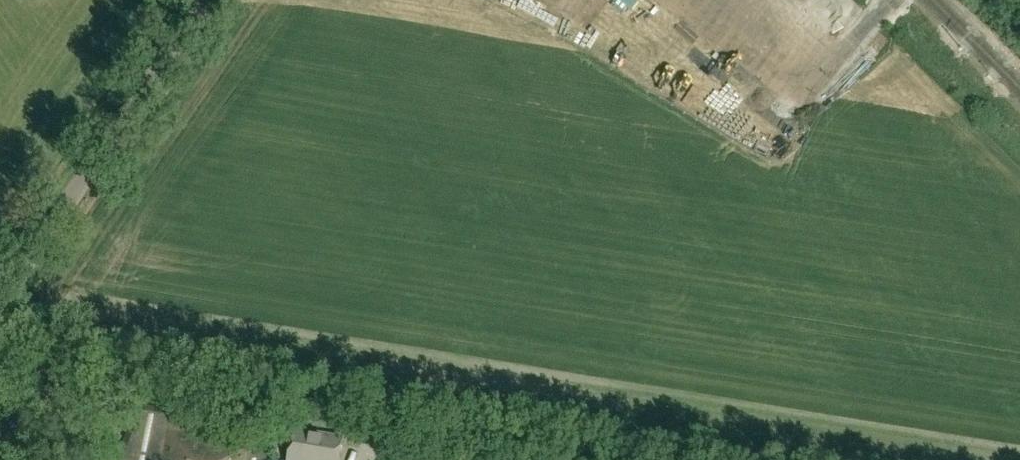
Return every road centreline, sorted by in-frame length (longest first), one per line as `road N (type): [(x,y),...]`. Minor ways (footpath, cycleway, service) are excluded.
road 1 (tertiary): [(0,304),(208,0)]

